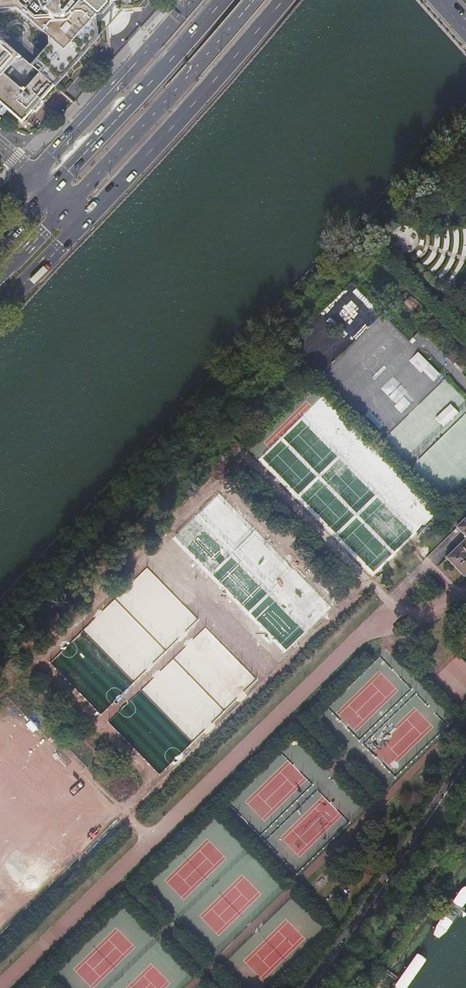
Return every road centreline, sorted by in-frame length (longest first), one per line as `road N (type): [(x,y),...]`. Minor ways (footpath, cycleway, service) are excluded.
road 1 (primary): [(86,221),(282,0)]
road 2 (primary): [(69,205),(250,0)]
road 3 (primary): [(222,0),(51,189)]
road 4 (primary): [(190,0),(36,174)]

